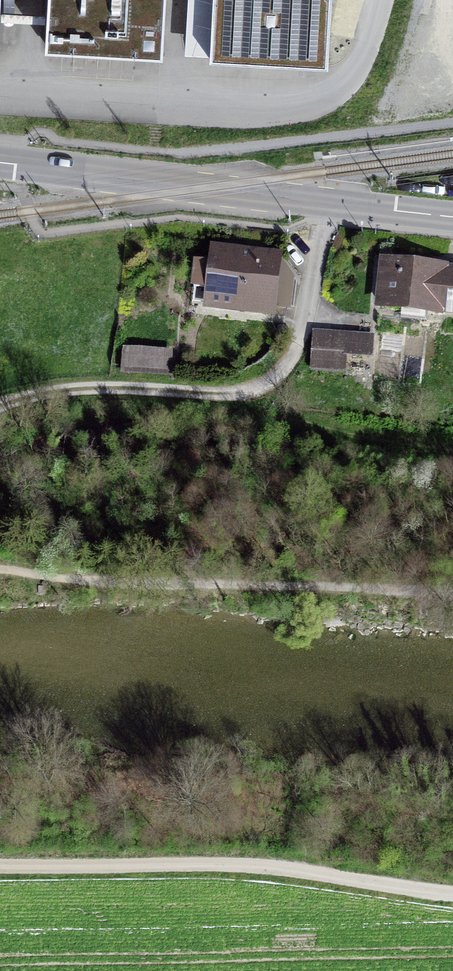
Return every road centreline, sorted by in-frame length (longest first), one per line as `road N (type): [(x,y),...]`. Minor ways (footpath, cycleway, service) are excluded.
road 1 (secondary): [(452,218),(0,163)]
road 2 (track): [(452,884),(269,864),(0,865)]
road 3 (track): [(452,590),(0,568)]
road 4 (track): [(0,406),(101,387),(243,392),(275,379),(294,351)]

